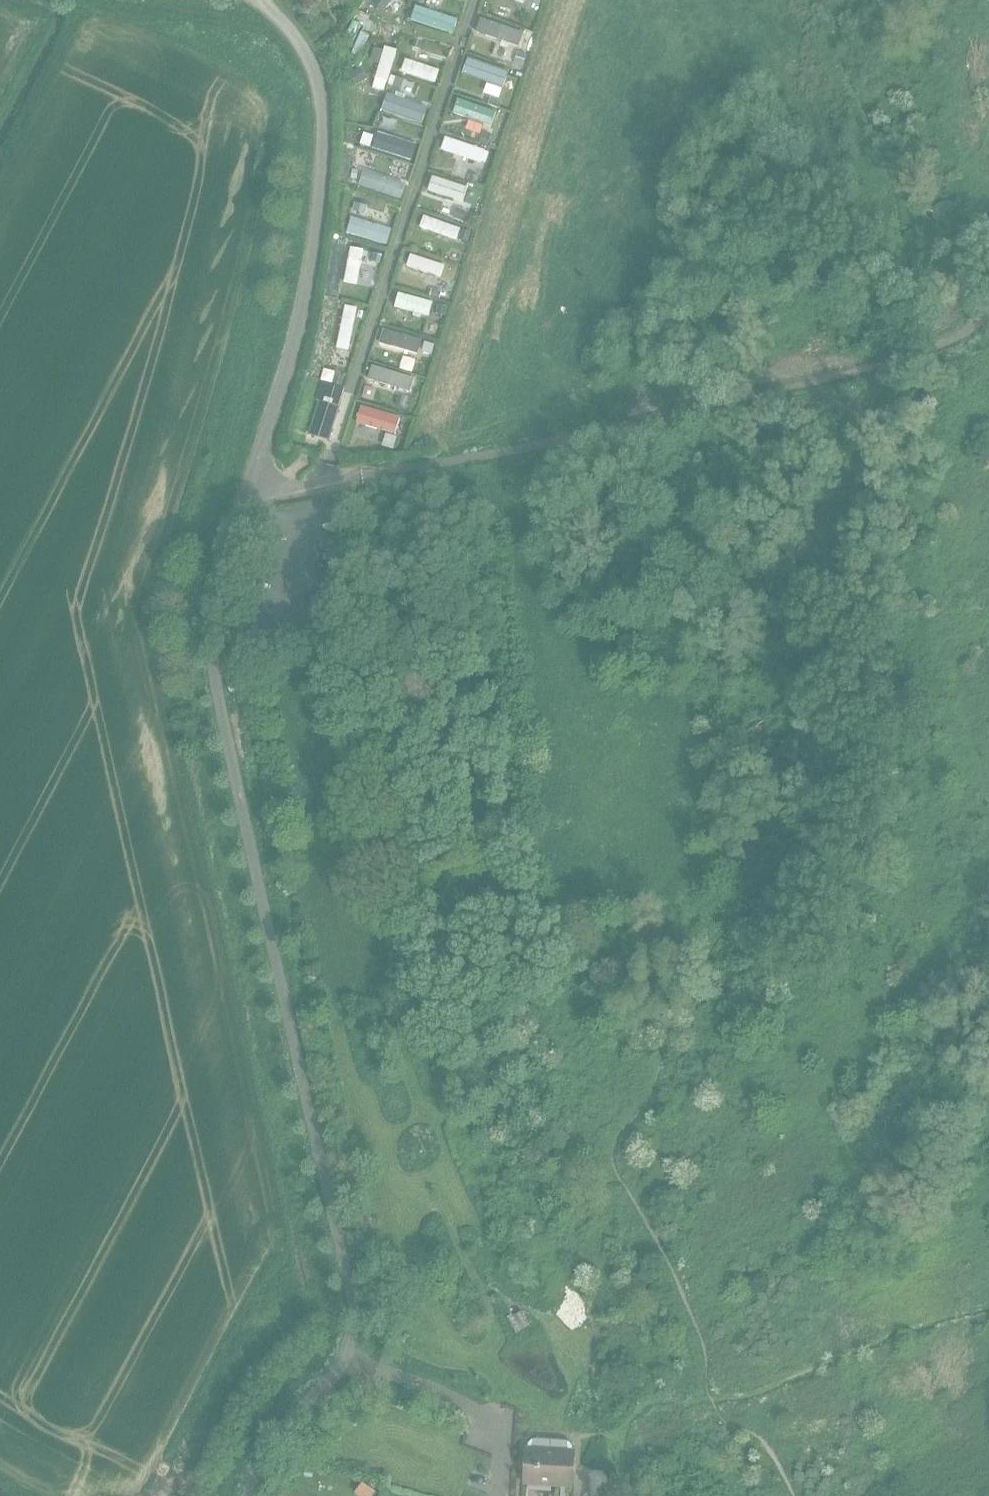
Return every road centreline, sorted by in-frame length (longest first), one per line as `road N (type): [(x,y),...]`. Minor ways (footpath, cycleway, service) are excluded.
road 1 (unclassified): [(252,1495),(288,1417),(344,1366),(356,1315),(225,746),(206,620),(301,305),(318,176),(319,121),(302,58),(253,0)]

